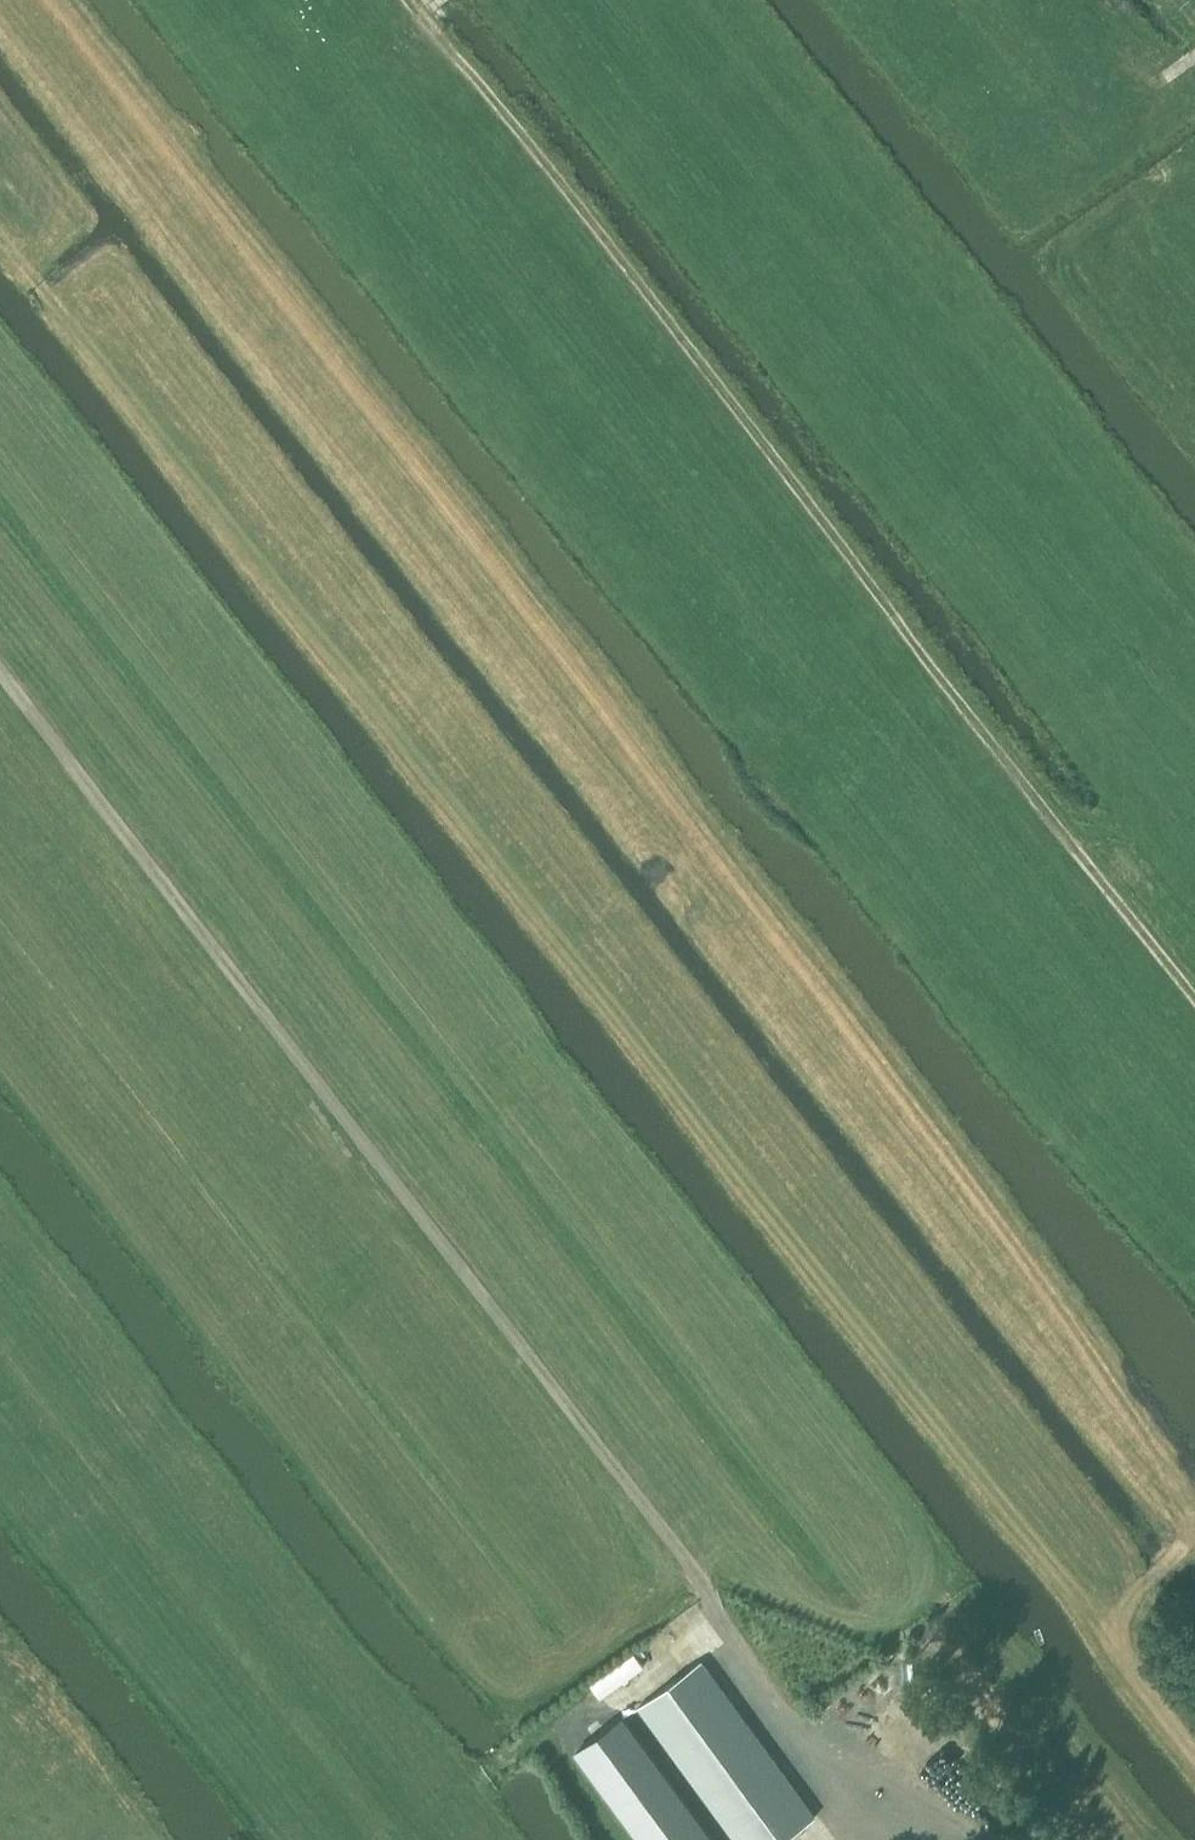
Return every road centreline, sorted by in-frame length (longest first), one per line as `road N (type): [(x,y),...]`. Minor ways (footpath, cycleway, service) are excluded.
road 1 (track): [(811,1839),(855,1809),(680,1555),(0,677)]
road 2 (track): [(1194,998),(413,0)]
road 3 (track): [(1194,1746),(1114,1642)]

